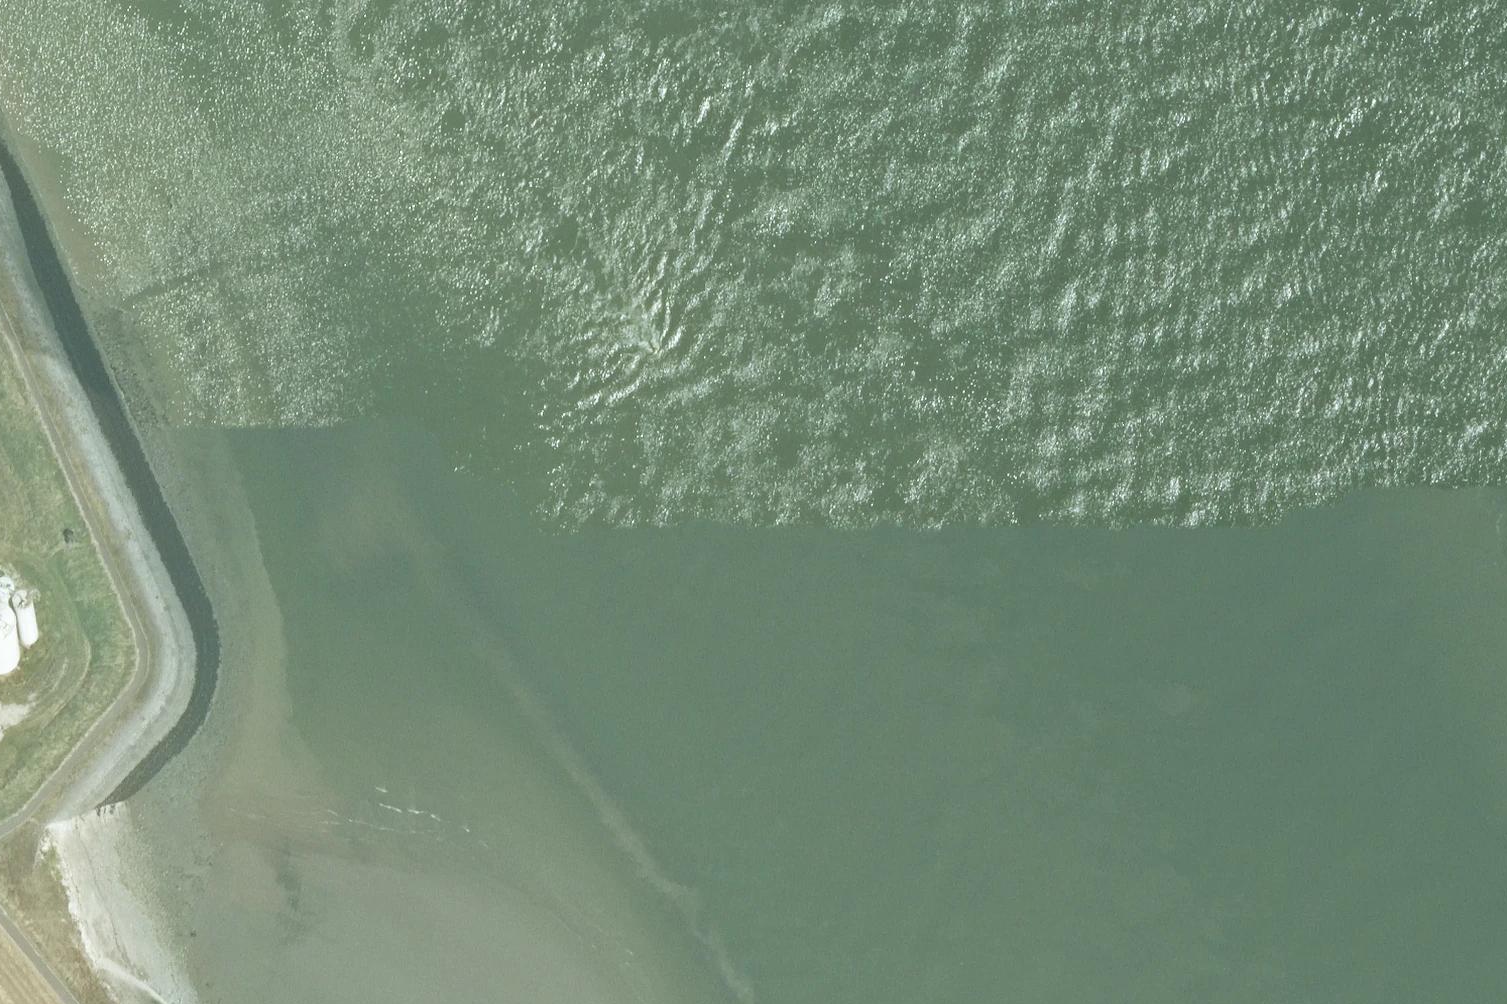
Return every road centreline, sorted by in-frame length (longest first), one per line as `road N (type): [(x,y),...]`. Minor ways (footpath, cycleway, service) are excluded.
road 1 (unclassified): [(0,702),(28,706),(67,637),(51,607),(0,571)]

